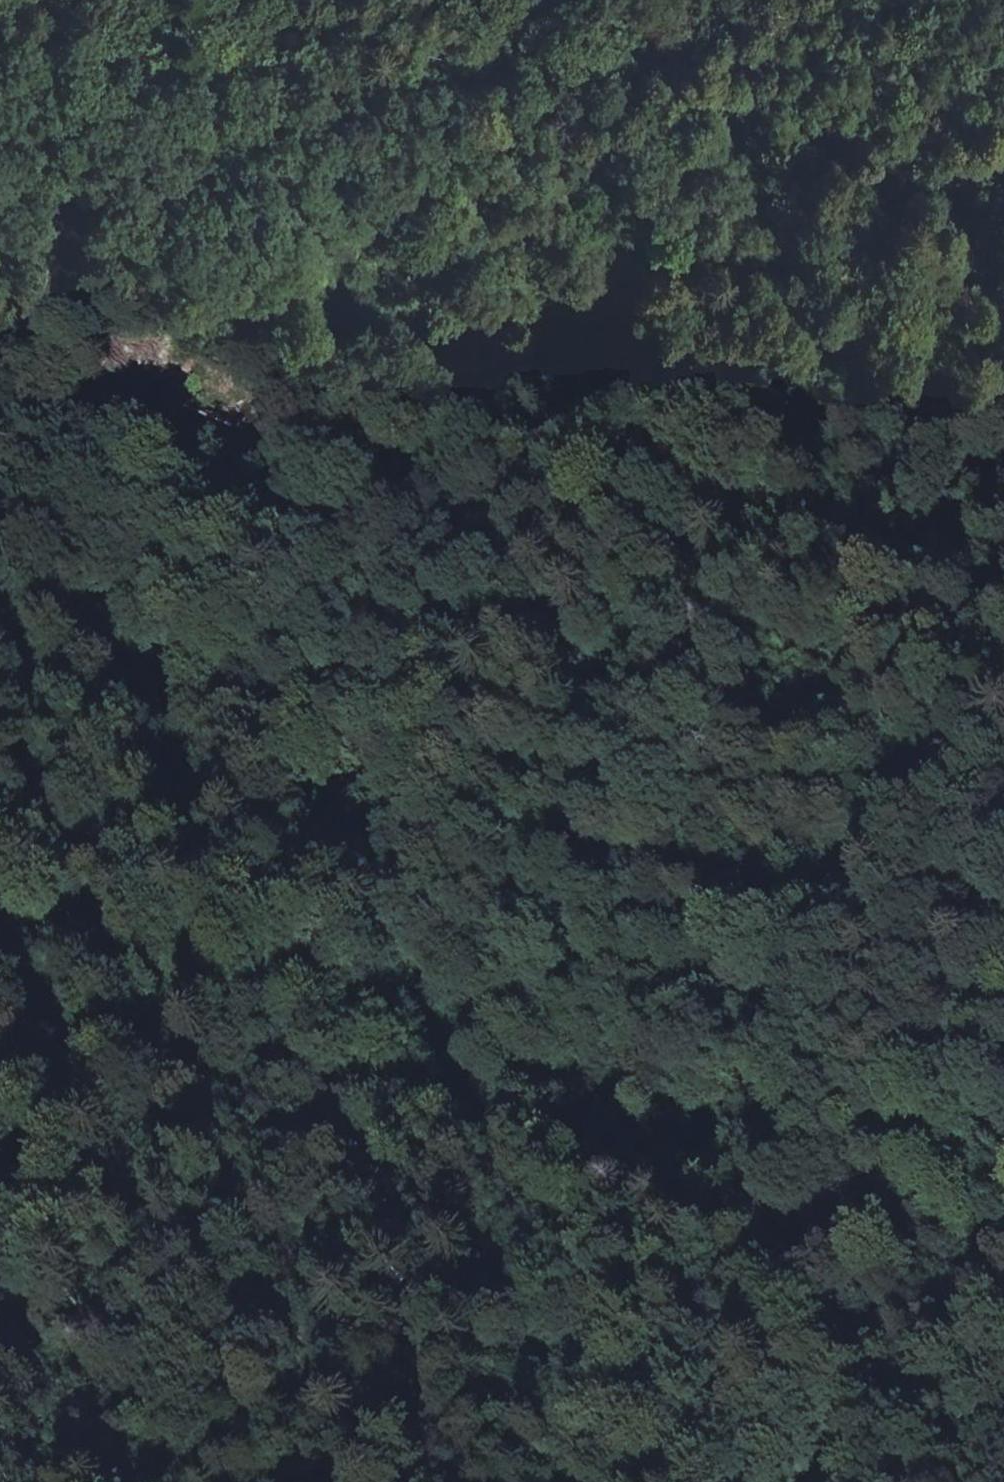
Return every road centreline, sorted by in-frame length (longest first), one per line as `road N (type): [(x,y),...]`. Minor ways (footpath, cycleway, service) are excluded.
road 1 (track): [(895,1481),(1003,1410)]

